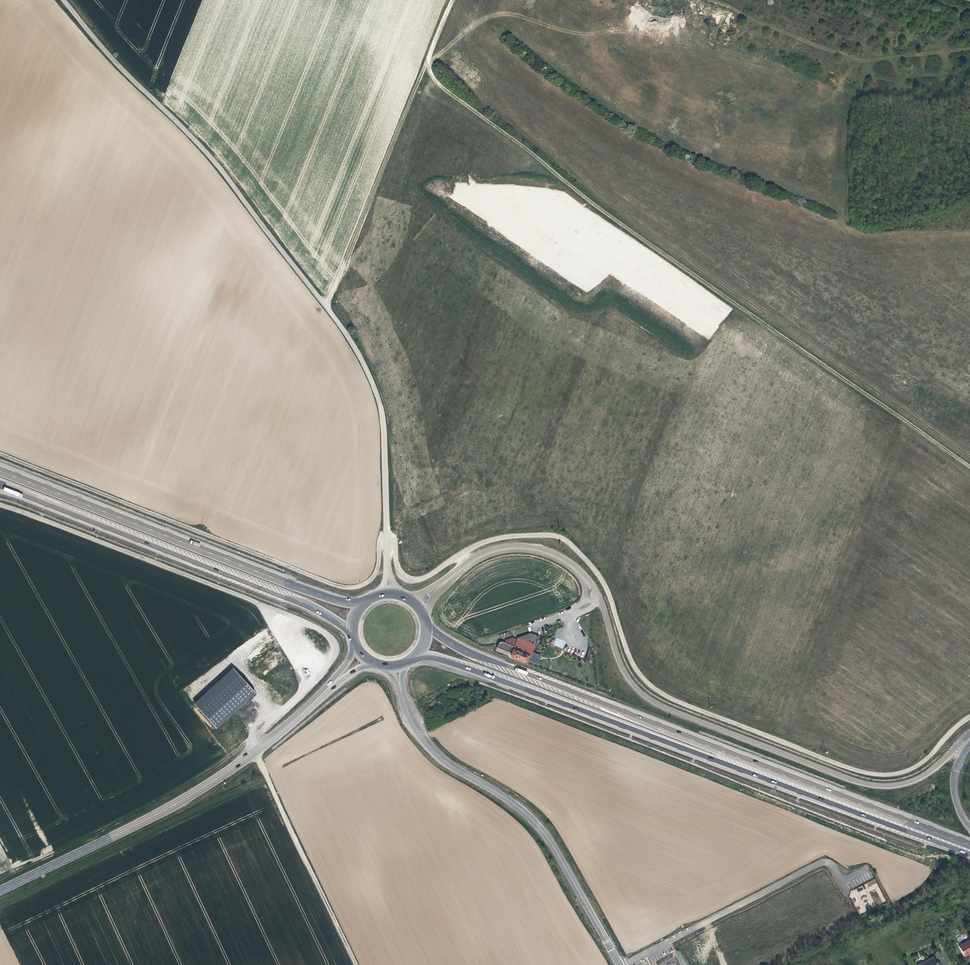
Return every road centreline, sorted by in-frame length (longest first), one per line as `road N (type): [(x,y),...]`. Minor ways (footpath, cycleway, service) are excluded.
road 1 (track): [(358,964),(259,759),(261,731),(310,684),(263,606),(0,504)]
road 2 (track): [(969,466),(602,213),(435,77),(430,54)]
road 3 (unclassified): [(64,0),(215,157),(328,304),(378,399),(388,562)]
road 4 (track): [(467,565),(461,554),(491,540),(562,537),(606,587),(629,656),(649,684),(837,765),(881,775),(908,771),(969,717)]
road 5 (primary): [(412,659),(481,673),(969,854)]
road 6 (primary): [(969,845),(469,652),(427,624)]
road 7 (track): [(0,452),(343,587),(375,574),(387,533),(408,579),(425,578),(461,554)]
road 8 (tertiary): [(969,735),(915,780),(869,785),(672,711),(634,685),(600,599),(580,574)]
road 9 (primary): [(368,601),(316,593),(0,471)]
road 10 (primary): [(0,484),(321,612),(354,635)]
road 11 (secondary): [(318,698),(176,804),(0,890)]
road 12 (tertiary): [(400,687),(438,755),(545,834),(619,962)]
road 13 (track): [(328,304),(453,0)]
road 14 (track): [(716,0),(861,61),(969,50)]
road 15 (unclassified): [(619,962),(821,863),(829,863),(846,891)]
road 16 (tertiary): [(452,576),(514,548),(550,554),(580,574)]

